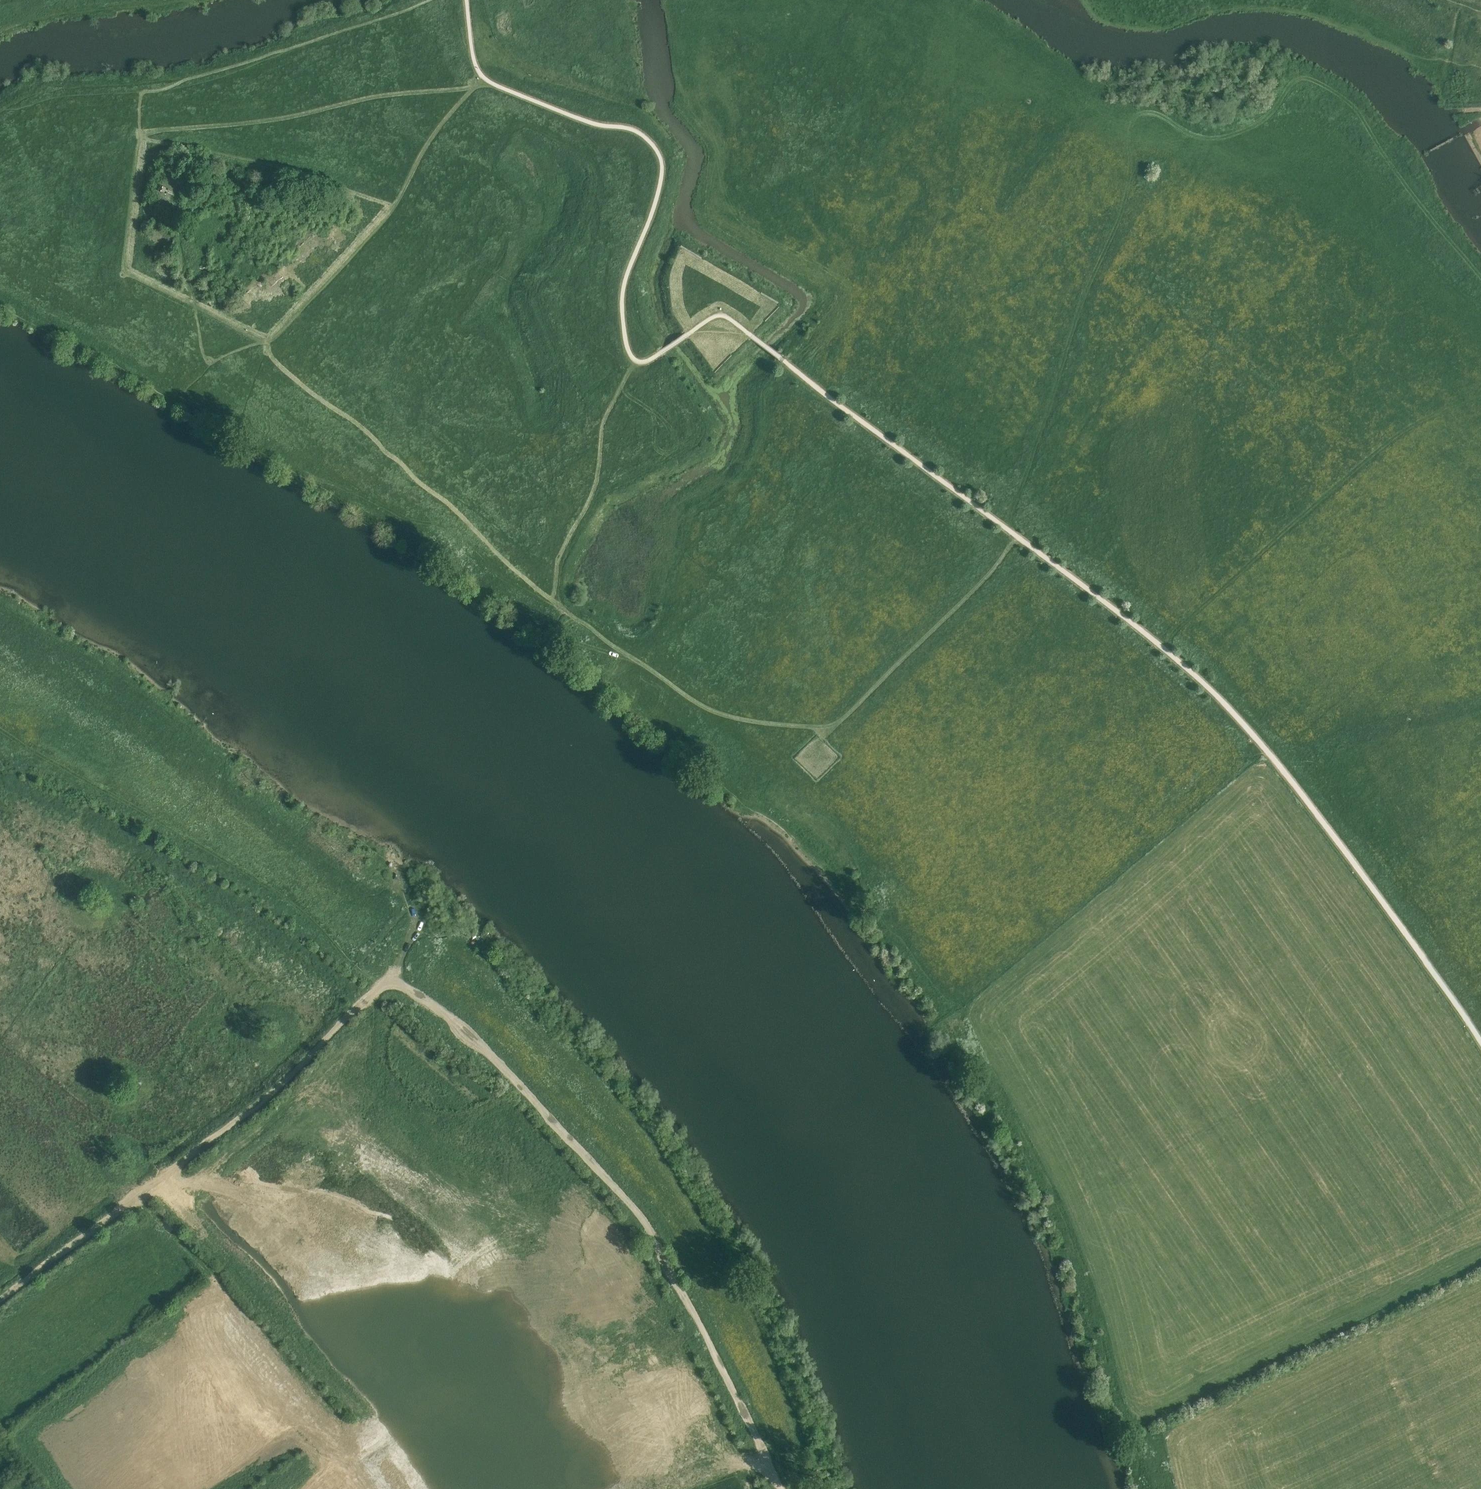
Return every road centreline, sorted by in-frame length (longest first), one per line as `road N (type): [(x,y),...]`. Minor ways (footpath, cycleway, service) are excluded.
road 1 (track): [(778,356),(1151,637),(1221,700),(1315,811),(1480,1040)]
road 2 (track): [(390,980),(466,1033),(639,1215),(773,1469)]
road 3 (track): [(0,1301),(283,1085),(380,985)]

